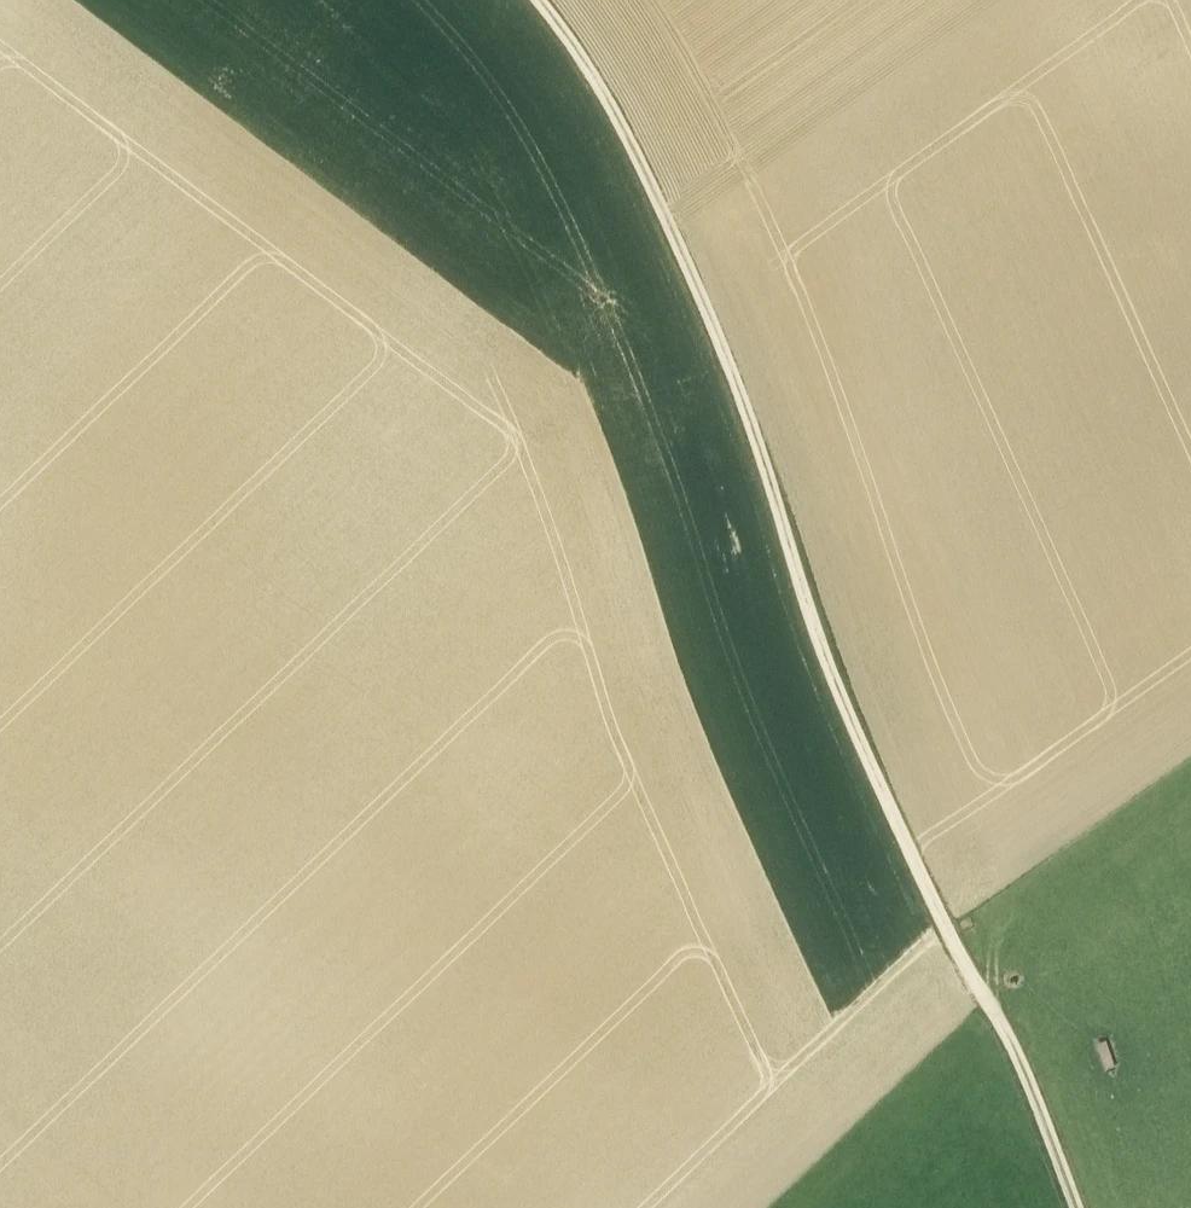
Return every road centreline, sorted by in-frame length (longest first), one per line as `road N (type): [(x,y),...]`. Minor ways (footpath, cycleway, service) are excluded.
road 1 (track): [(536,0),(602,96),(697,291),(756,438),(839,689),(945,928),(1012,1041),(1075,1207)]

